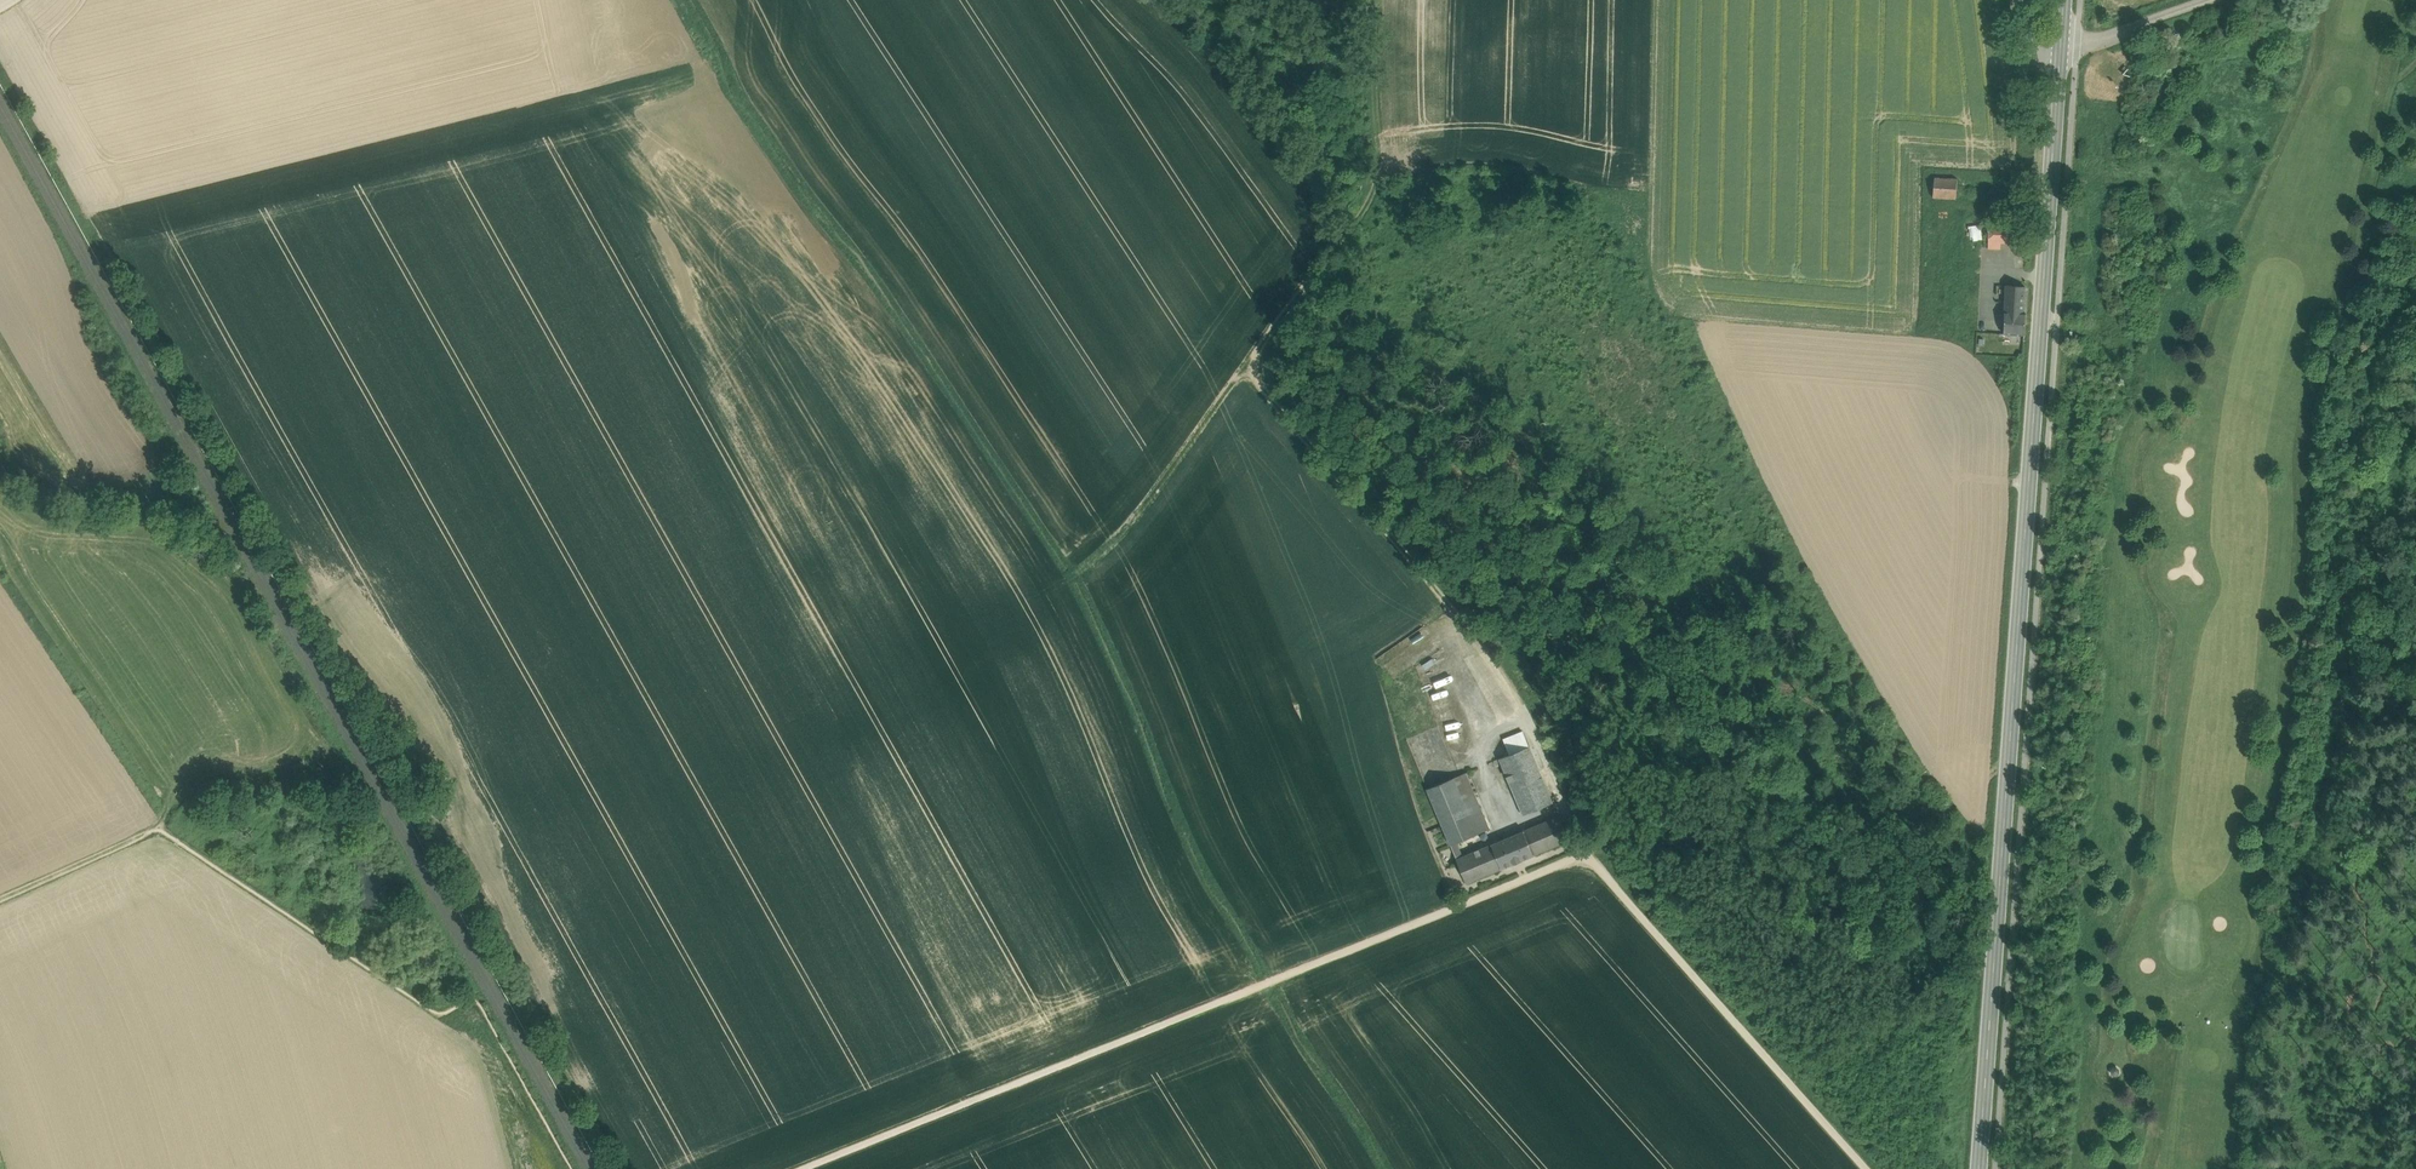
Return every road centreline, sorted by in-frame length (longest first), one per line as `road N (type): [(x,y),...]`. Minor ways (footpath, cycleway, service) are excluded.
road 1 (unclassified): [(808,1168),(1584,855),(1867,1168)]
road 2 (secondary): [(2058,52),(1978,1168)]
road 3 (track): [(0,900),(159,830)]
road 4 (unclassified): [(2210,0),(2058,52)]

